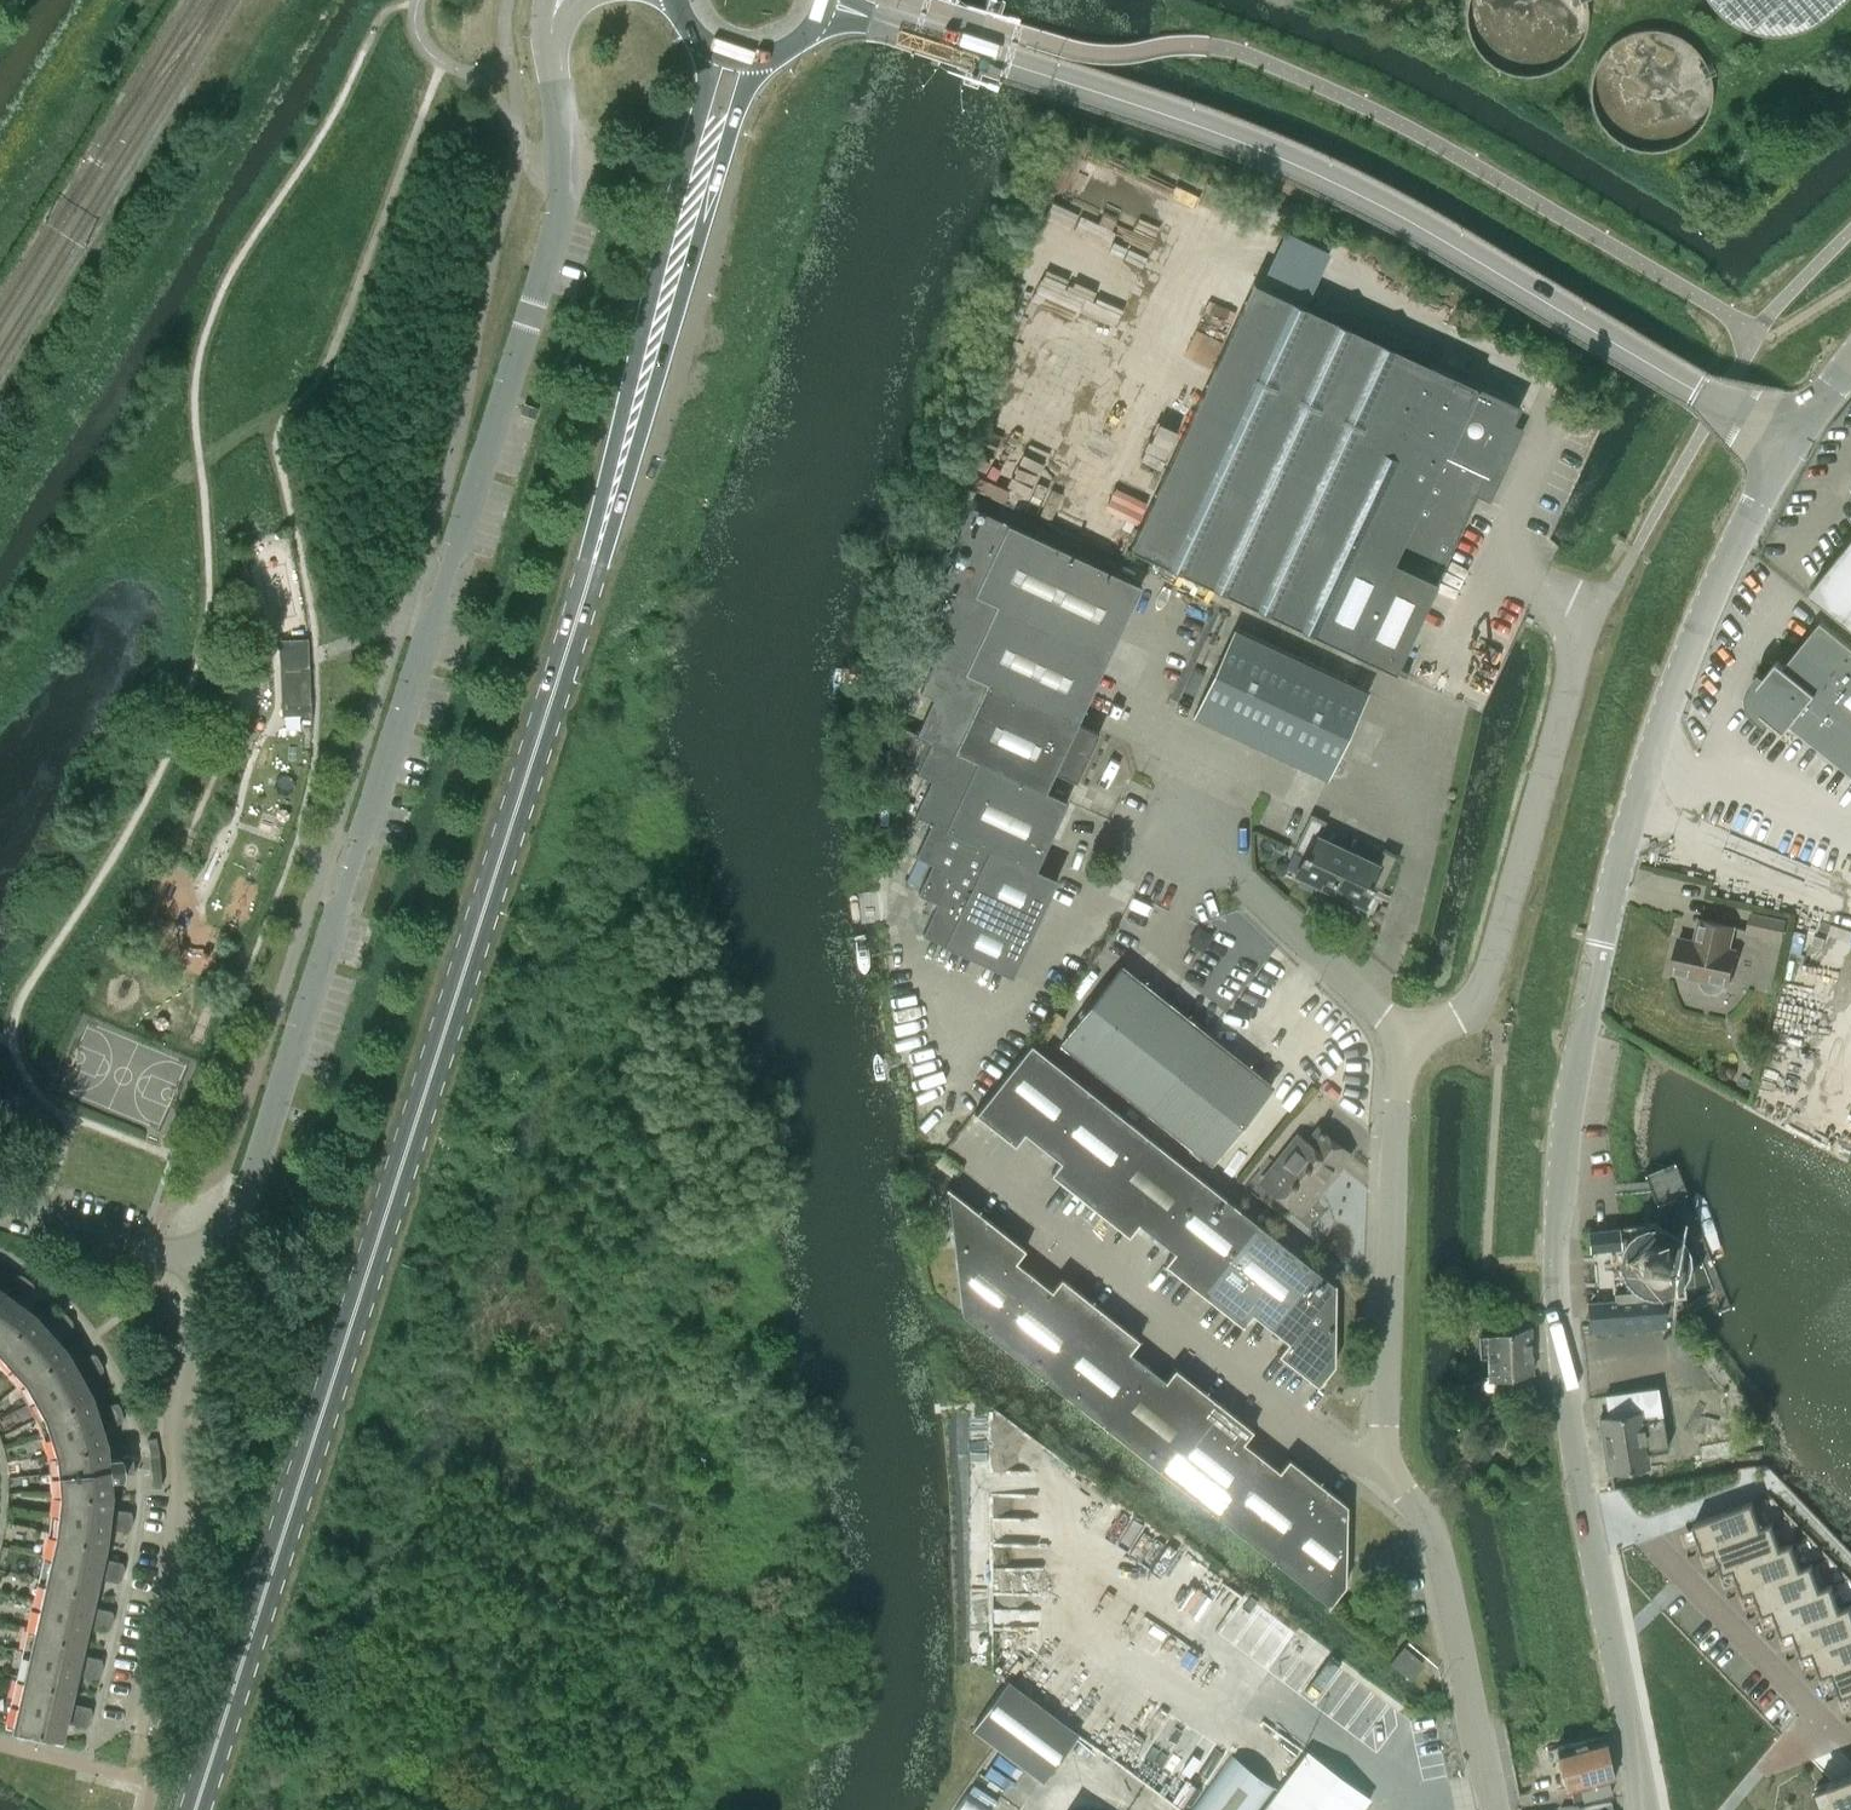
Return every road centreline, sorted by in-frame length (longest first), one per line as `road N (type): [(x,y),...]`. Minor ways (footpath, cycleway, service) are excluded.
road 1 (unclassified): [(1491,1809),(1434,1530),(1380,1473),(1401,1034),(1470,1007),(1488,979),(1593,621)]
road 2 (primary): [(195,1809),(585,592)]
road 3 (tertiary): [(1592,1545),(1560,1370),(1551,1261),(1571,1065),(1642,785),(1730,556),(1794,441)]
road 4 (residential): [(191,1256),(222,1237),(237,1209),(532,299)]
road 5 (tertiary): [(1794,441),(1739,416),(1385,203),(1225,134),(904,27)]
road 6 (primary): [(585,592),(757,58)]
road 7 (primary): [(710,47),(585,592)]
road 8 (residential): [(137,1721),(205,1305),(191,1256)]
road 9 (residential): [(1840,1738),(1640,1530),(1592,1545)]
road 10 (tertiary): [(1644,1809),(1592,1545)]
road 11 (unclassified): [(532,299),(563,204),(557,91)]
road 12 (residential): [(191,1256),(0,1203)]

